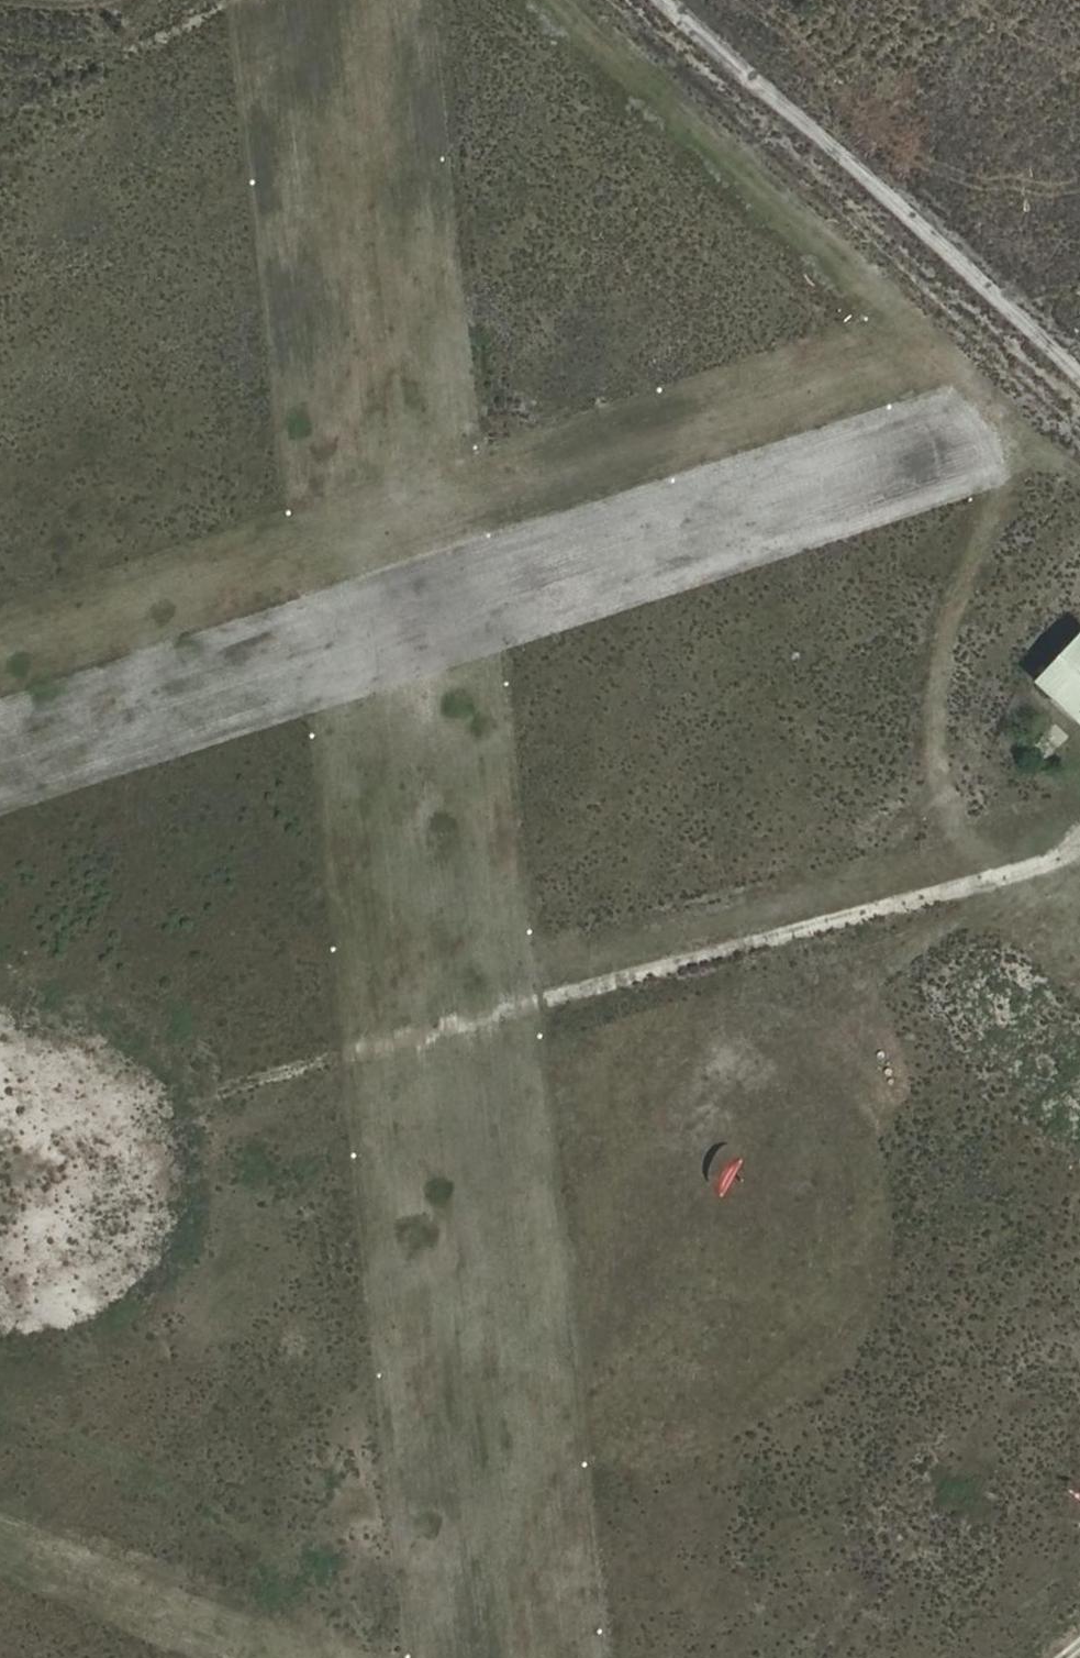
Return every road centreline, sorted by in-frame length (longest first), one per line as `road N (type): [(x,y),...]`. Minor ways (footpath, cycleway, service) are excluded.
road 1 (track): [(232,1092),(1079,854)]
road 2 (track): [(1079,386),(660,0)]

